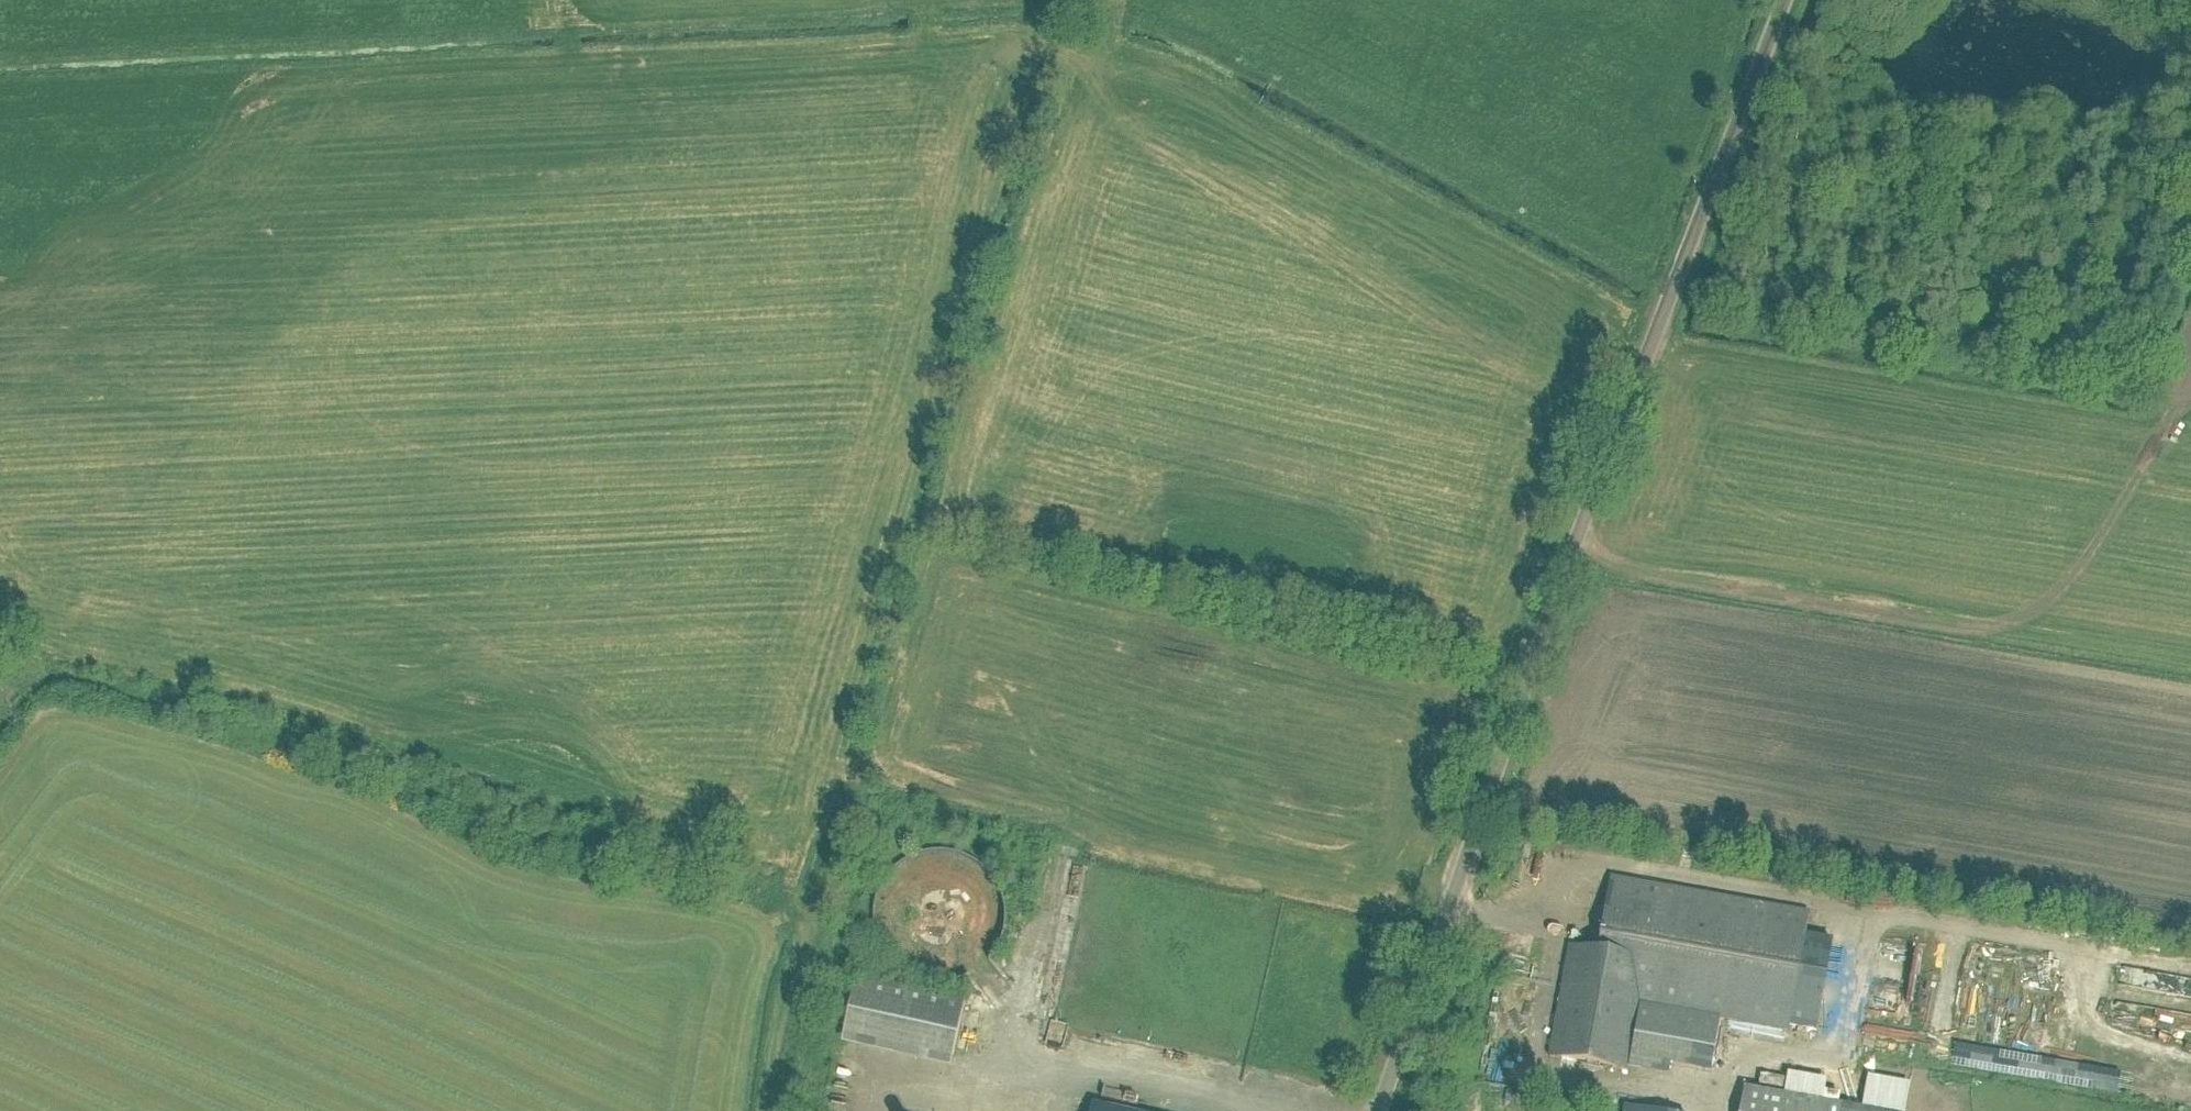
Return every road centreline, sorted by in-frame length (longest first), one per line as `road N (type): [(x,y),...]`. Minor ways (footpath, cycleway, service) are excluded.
road 1 (unclassified): [(1379,1110),(1606,469),(1789,0)]
road 2 (track): [(770,1110),(803,964),(799,921),(783,907)]

